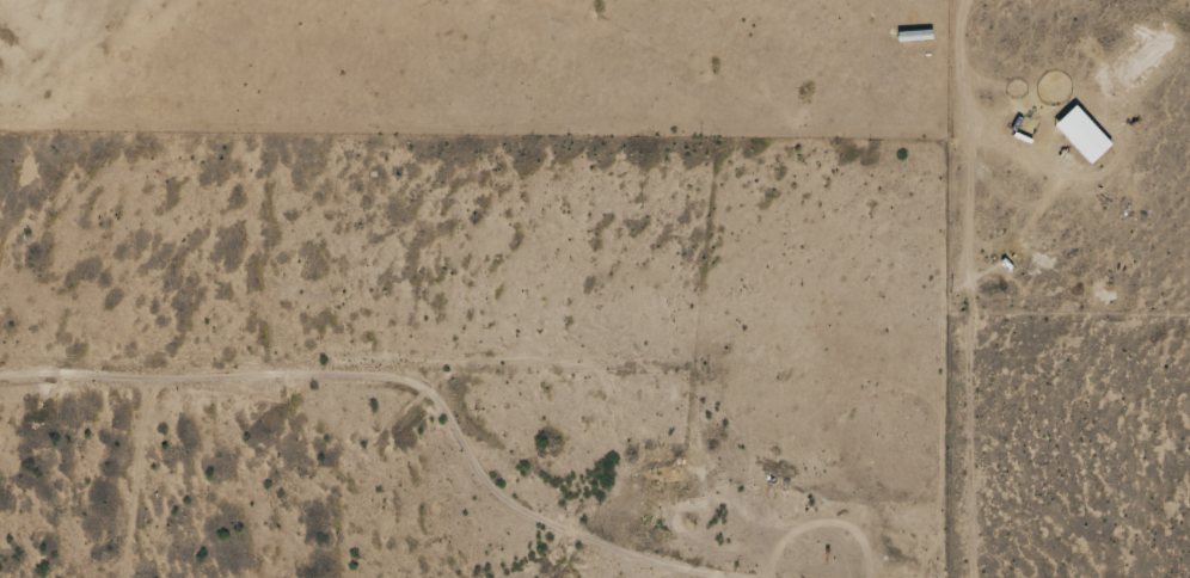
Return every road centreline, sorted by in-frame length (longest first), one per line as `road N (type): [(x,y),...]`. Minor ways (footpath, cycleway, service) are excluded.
road 1 (residential): [(731,577),(563,509),(404,385),(0,385)]

